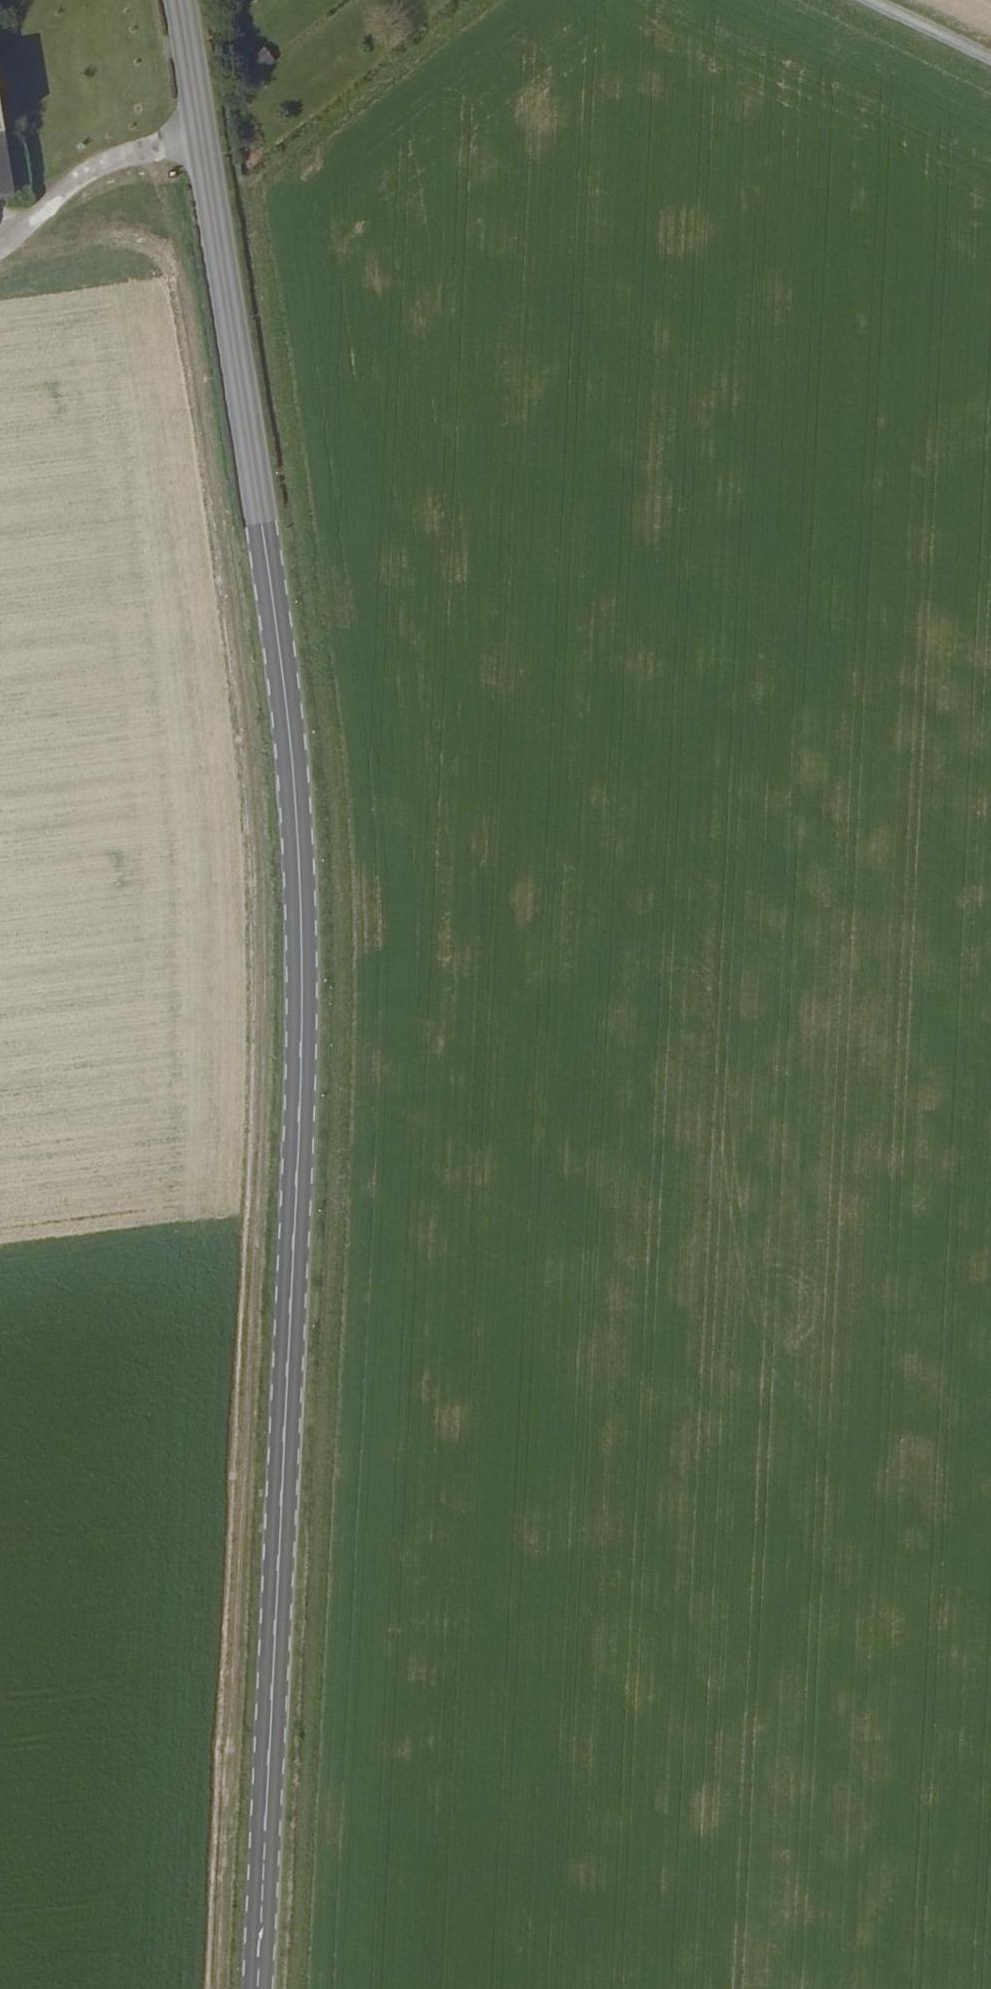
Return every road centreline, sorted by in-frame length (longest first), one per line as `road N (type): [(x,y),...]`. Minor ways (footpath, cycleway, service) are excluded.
road 1 (primary): [(258,1988),(301,1086),(299,865),(276,619),(181,0)]
road 2 (unclassified): [(990,55),(876,0)]

